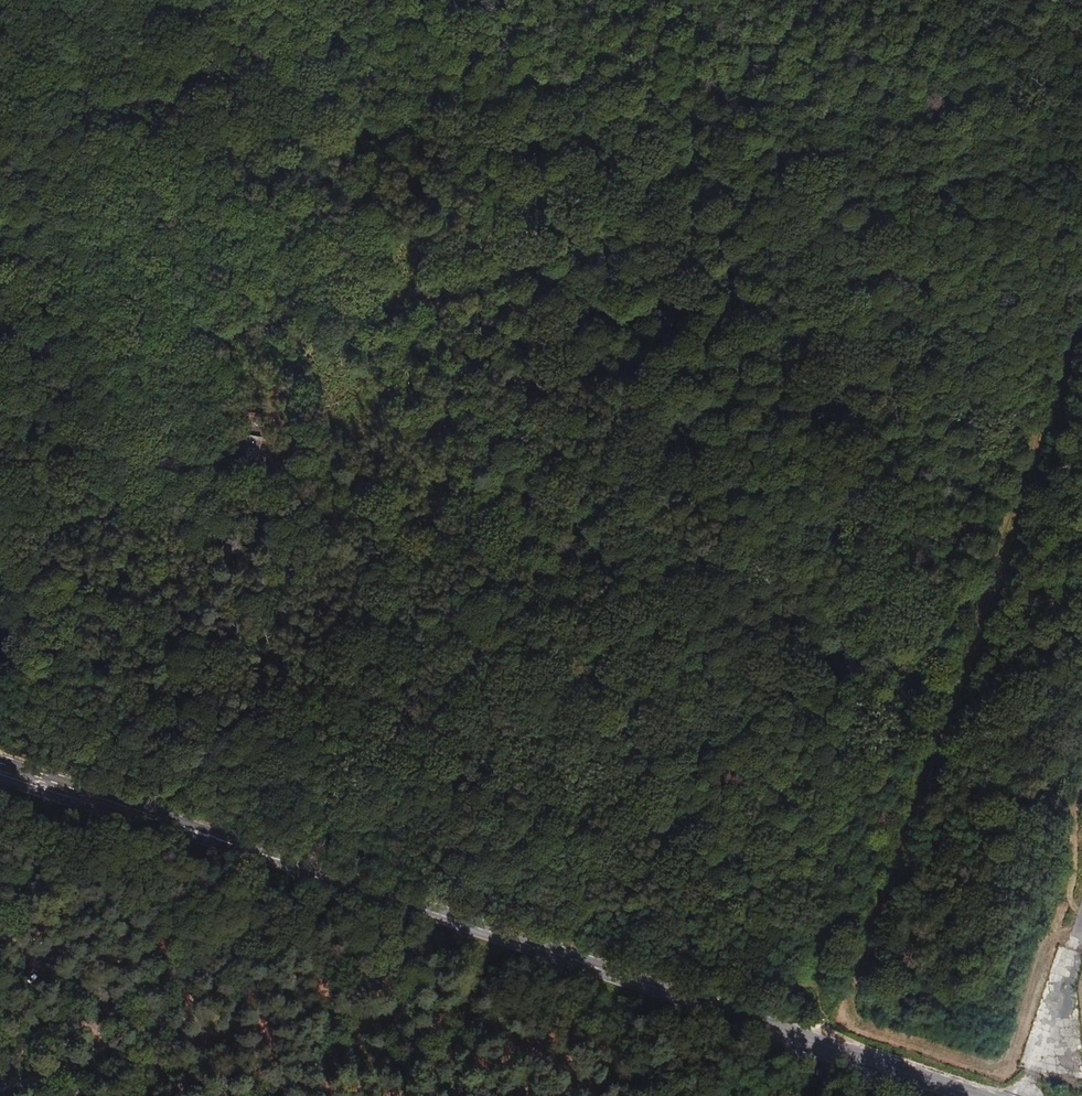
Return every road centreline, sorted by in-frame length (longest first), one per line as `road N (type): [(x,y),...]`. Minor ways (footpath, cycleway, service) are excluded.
road 1 (primary): [(975,1095),(0,766)]
road 2 (track): [(1081,942),(1052,935),(1008,1065),(852,1016),(856,978)]
road 3 (track): [(1028,1095),(1081,959)]

